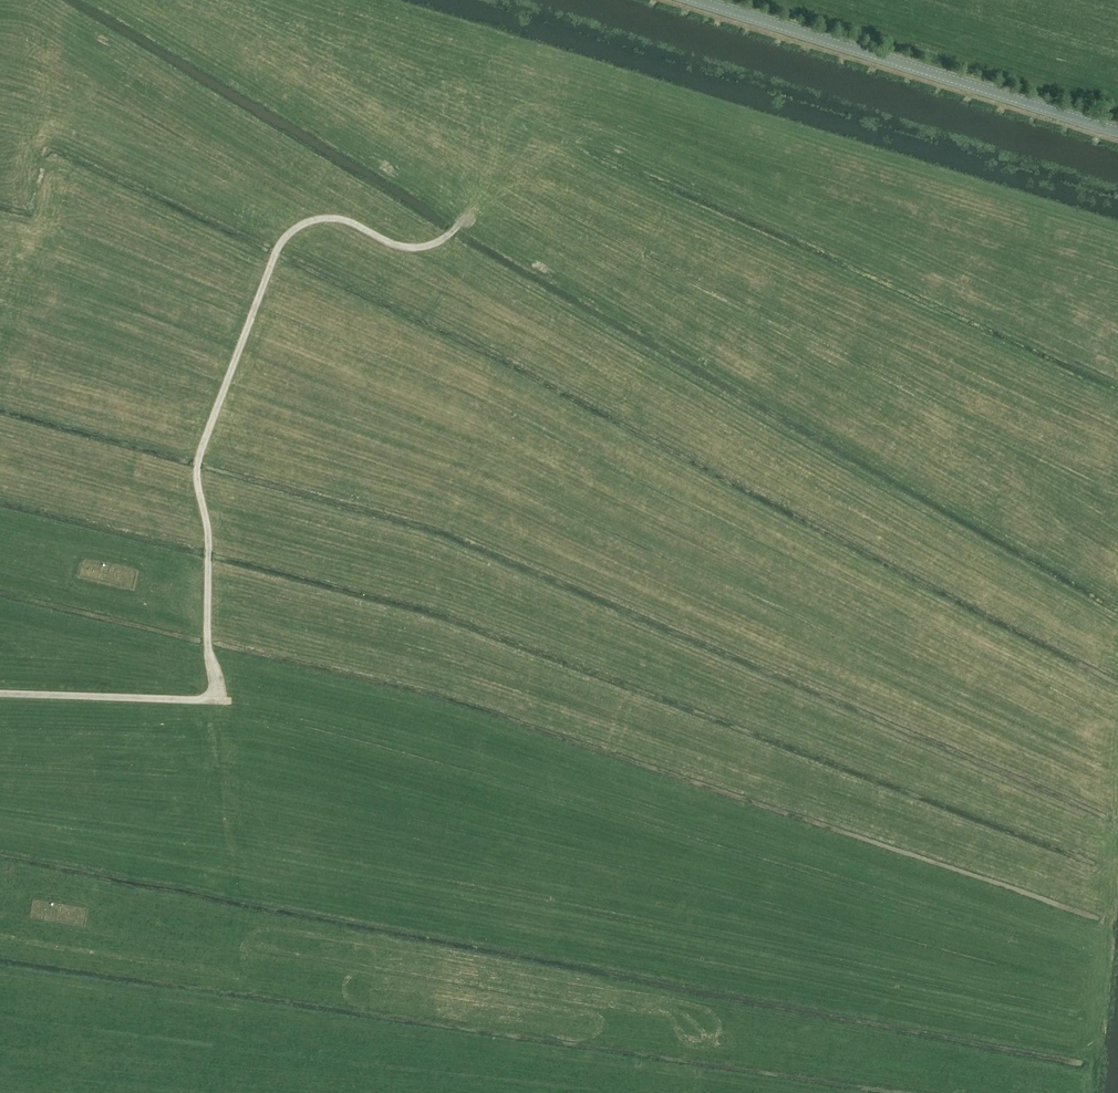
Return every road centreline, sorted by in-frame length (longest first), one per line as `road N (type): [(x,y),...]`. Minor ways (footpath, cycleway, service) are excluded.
road 1 (tertiary): [(1117,129),(699,0)]

